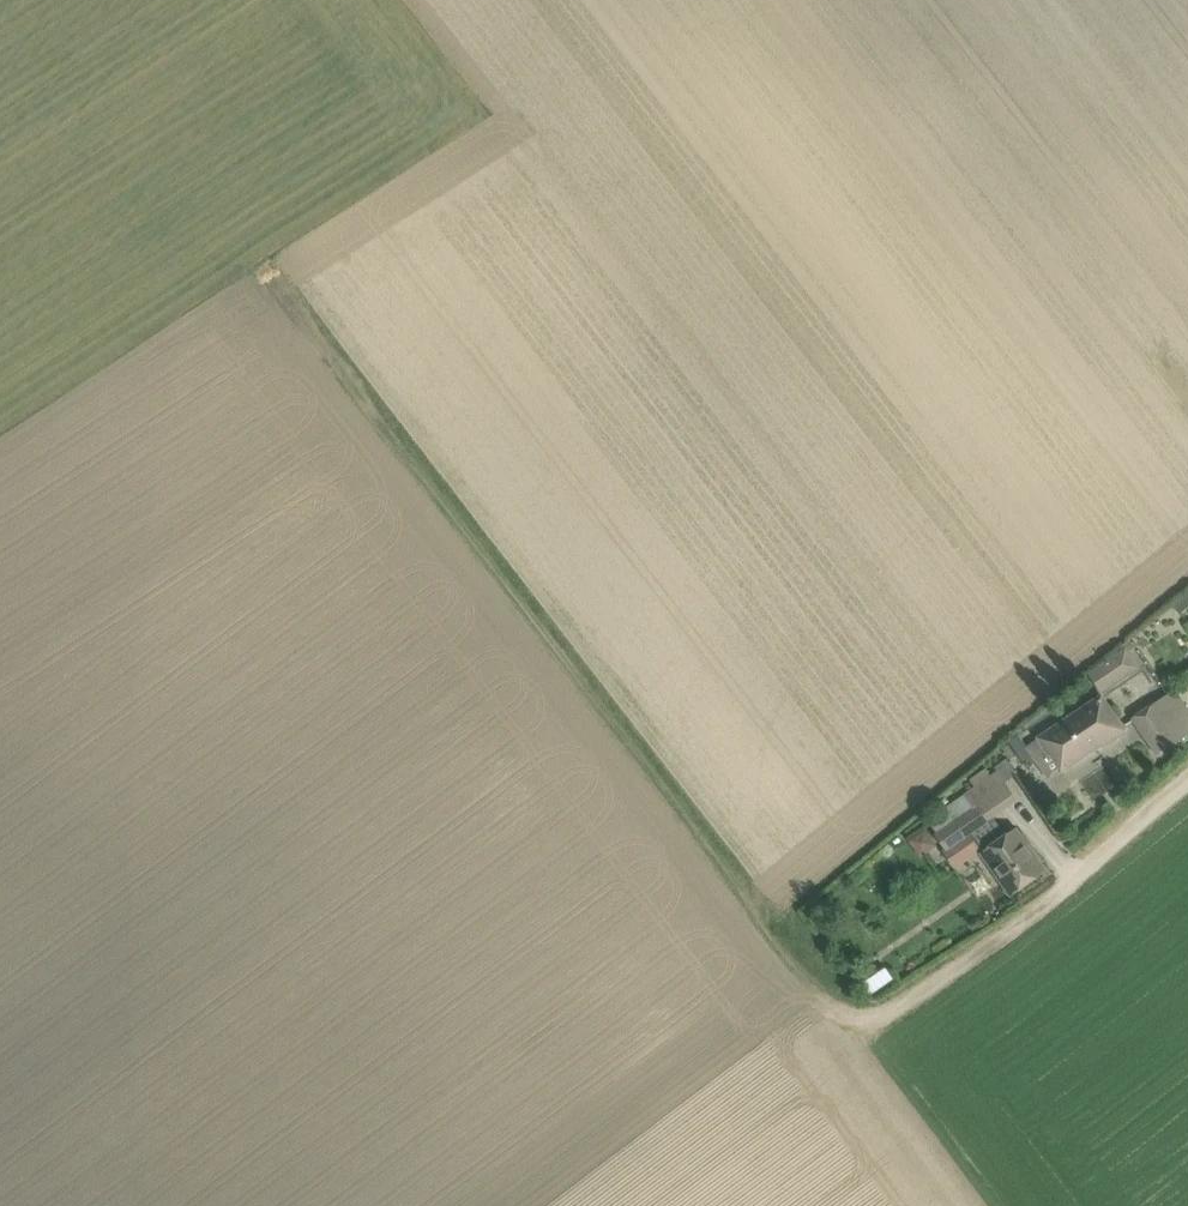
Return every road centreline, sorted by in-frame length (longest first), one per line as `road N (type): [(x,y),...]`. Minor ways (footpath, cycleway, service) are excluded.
road 1 (track): [(1187,778),(852,1040)]

